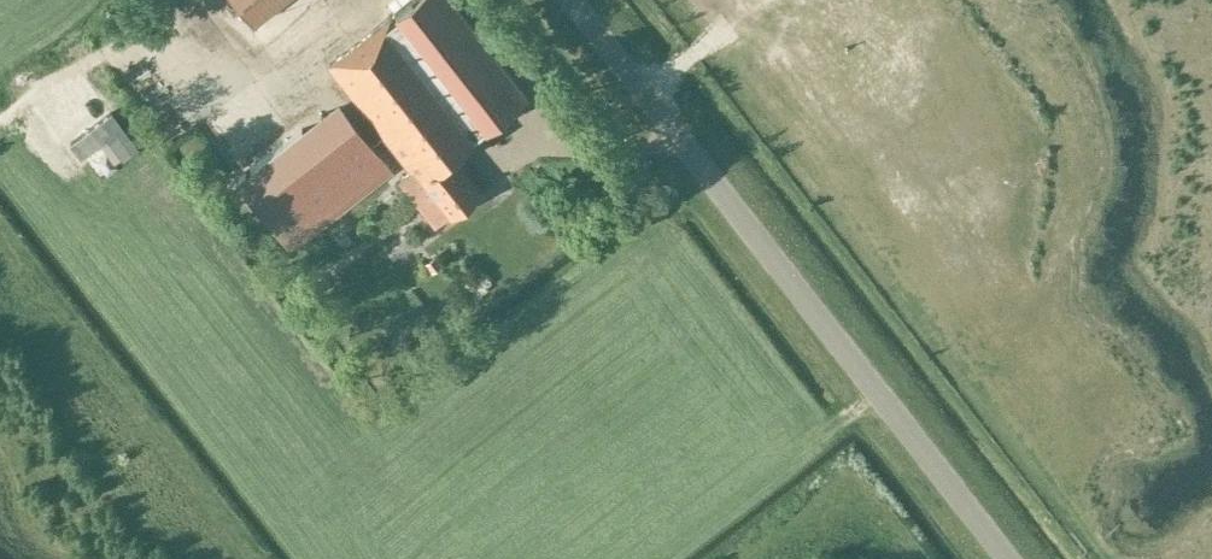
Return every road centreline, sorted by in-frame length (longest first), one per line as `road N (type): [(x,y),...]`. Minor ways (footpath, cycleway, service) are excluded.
road 1 (unclassified): [(1005,558),(571,0)]
road 2 (track): [(701,48),(1105,558)]
road 3 (track): [(245,558),(0,232)]
road 4 (track): [(916,558),(881,514),(853,500),(808,511),(737,558)]

